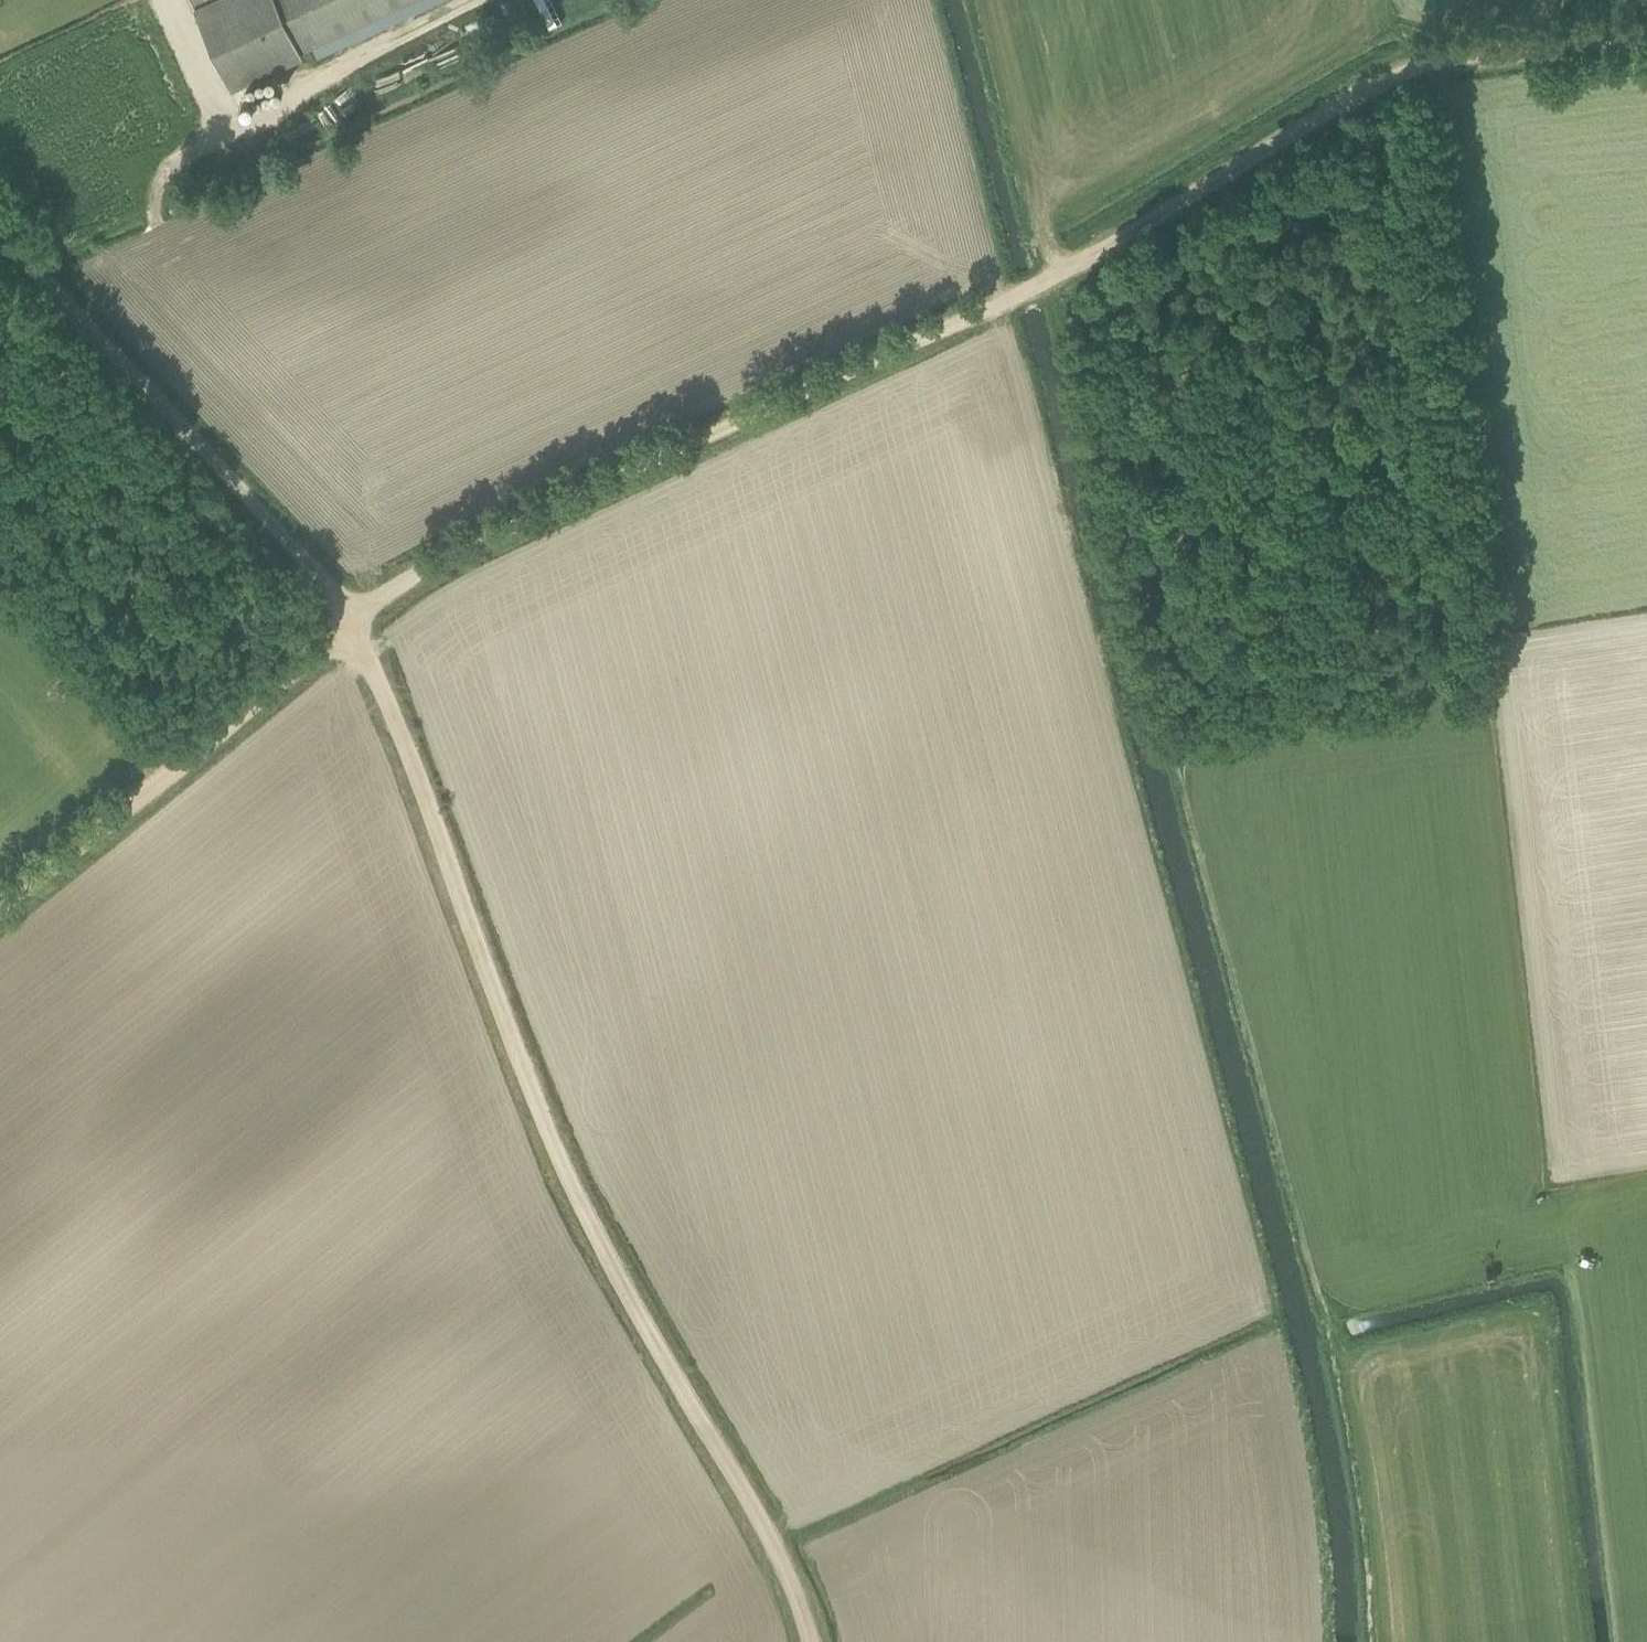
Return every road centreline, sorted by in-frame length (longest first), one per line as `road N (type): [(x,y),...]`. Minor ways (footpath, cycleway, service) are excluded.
road 1 (track): [(359,636),(420,576),(1007,310),(1404,70),(1646,39)]
road 2 (track): [(359,636),(544,1127),(604,1255),(747,1497),(796,1594),(808,1641)]
road 3 (track): [(0,237),(308,559),(359,636)]
road 4 (track): [(0,918),(359,636)]

